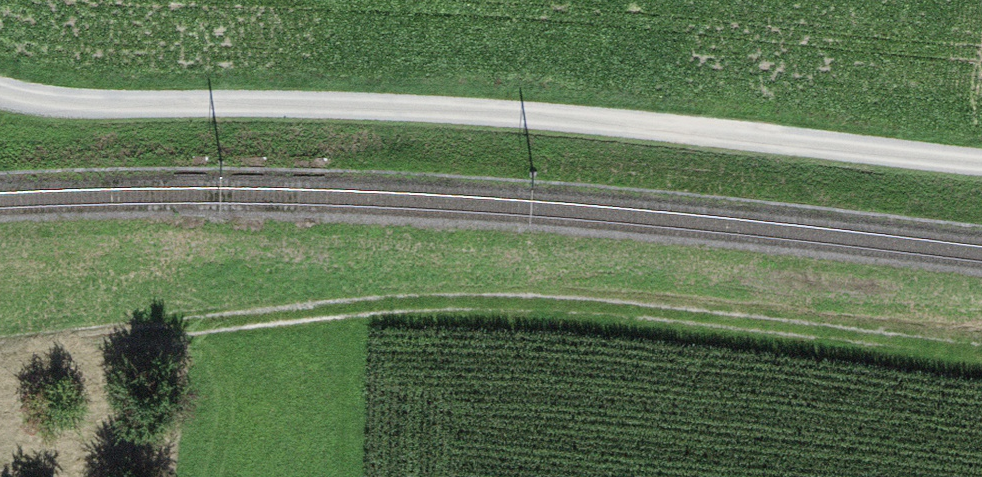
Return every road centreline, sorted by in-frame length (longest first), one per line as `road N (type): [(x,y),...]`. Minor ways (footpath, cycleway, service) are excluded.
road 1 (track): [(0,351),(309,312),(463,302),(615,308),(981,353)]
road 2 (track): [(981,161),(571,119),(330,104),(102,105),(0,90)]

